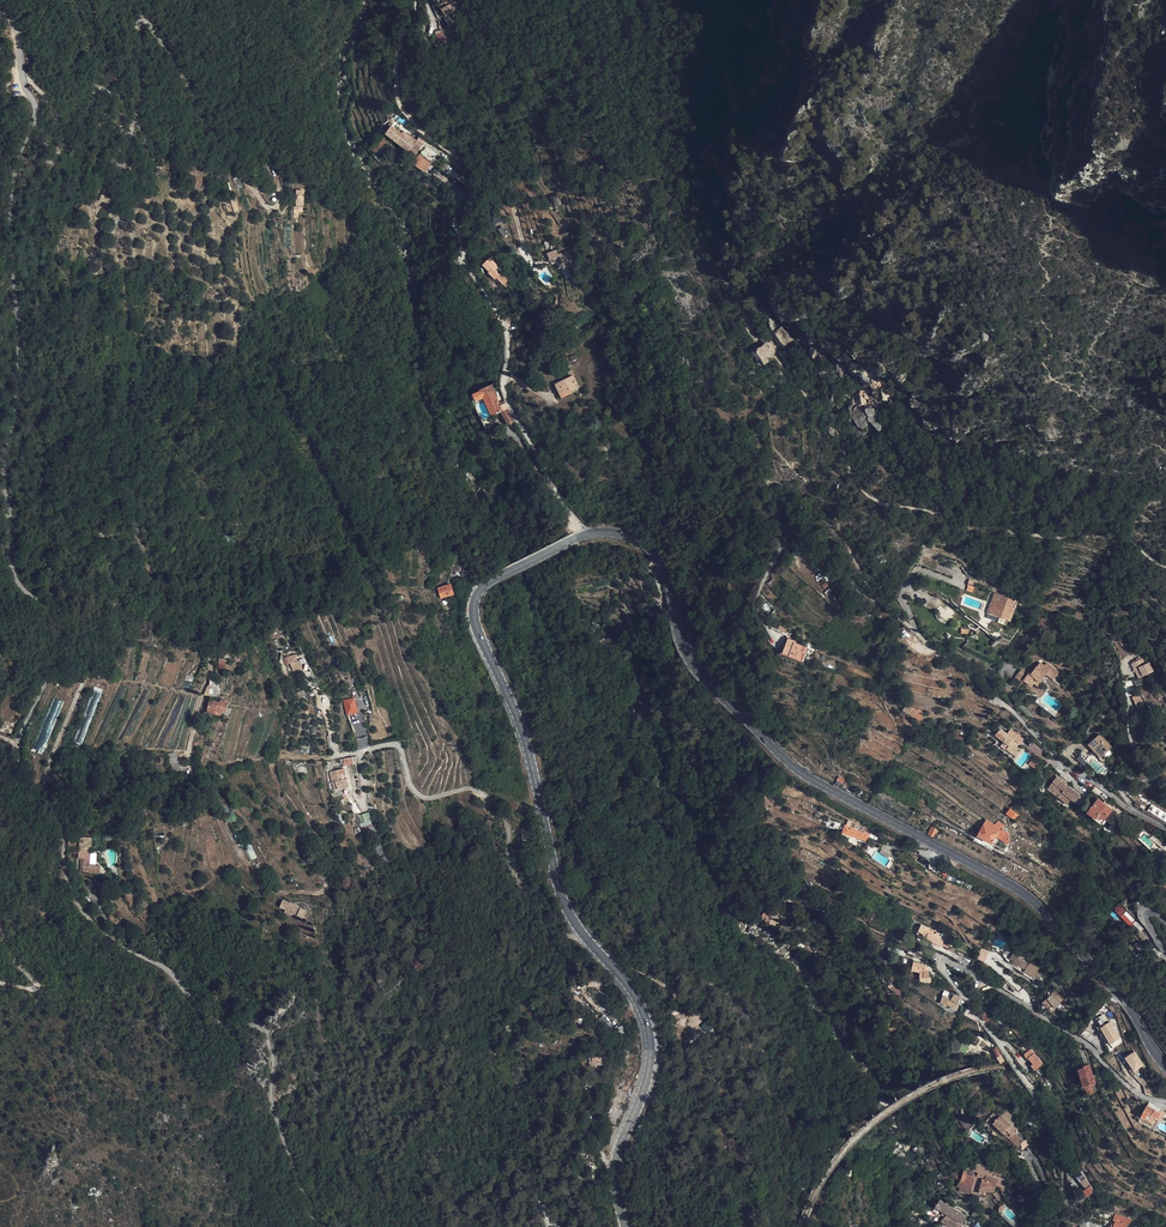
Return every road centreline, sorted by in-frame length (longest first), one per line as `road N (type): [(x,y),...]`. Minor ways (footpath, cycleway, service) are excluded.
road 1 (track): [(585,938),(551,931),(511,852),(507,818),(475,790),(420,795),(398,744),(281,758),(276,766),(281,802),(306,857),(329,883),(323,895),(280,891),(249,868),(190,753),(209,658),(164,603),(131,509),(112,495),(98,509),(120,614),(59,738),(41,798)]
road 2 (secondary): [(585,534),(613,532),(647,547),(670,587),(690,660),(712,687),(807,776),(1030,897),(1118,994),(1165,1065)]
road 3 (secondary): [(626,1226),(615,1169),(647,1080),(646,1022),(631,990),(567,908),(522,730),(474,612),(492,579),(585,534)]
road 4 (track): [(18,744),(56,658),(58,626),(51,609),(20,585),(9,556),(4,481),(19,337),(9,211),(36,111),(21,84),(14,26),(0,5)]
road 5 (residential): [(1049,1226),(1028,1160),(1034,1155),(1060,1213),(1068,1212),(1058,1137),(940,960),(1075,1037),(1137,1094),(1165,1102)]
road 6 (unclassified): [(318,1226),(274,1112),(274,1061),(264,1030),(213,1017),(160,964),(109,938),(82,912),(67,882),(64,835),(31,785),(18,744)]
road 7 (residential): [(585,534),(506,391),(505,325),(463,249),(472,172),(420,129),(399,96),(399,55),(414,32),(417,0)]
road 8 (track): [(802,1226),(825,1174),(854,1139),(900,1102),(955,1075),(1008,1066),(1076,1072),(1165,1123)]
road 9 (residential): [(1165,828),(1063,763),(1012,708),(932,645)]

